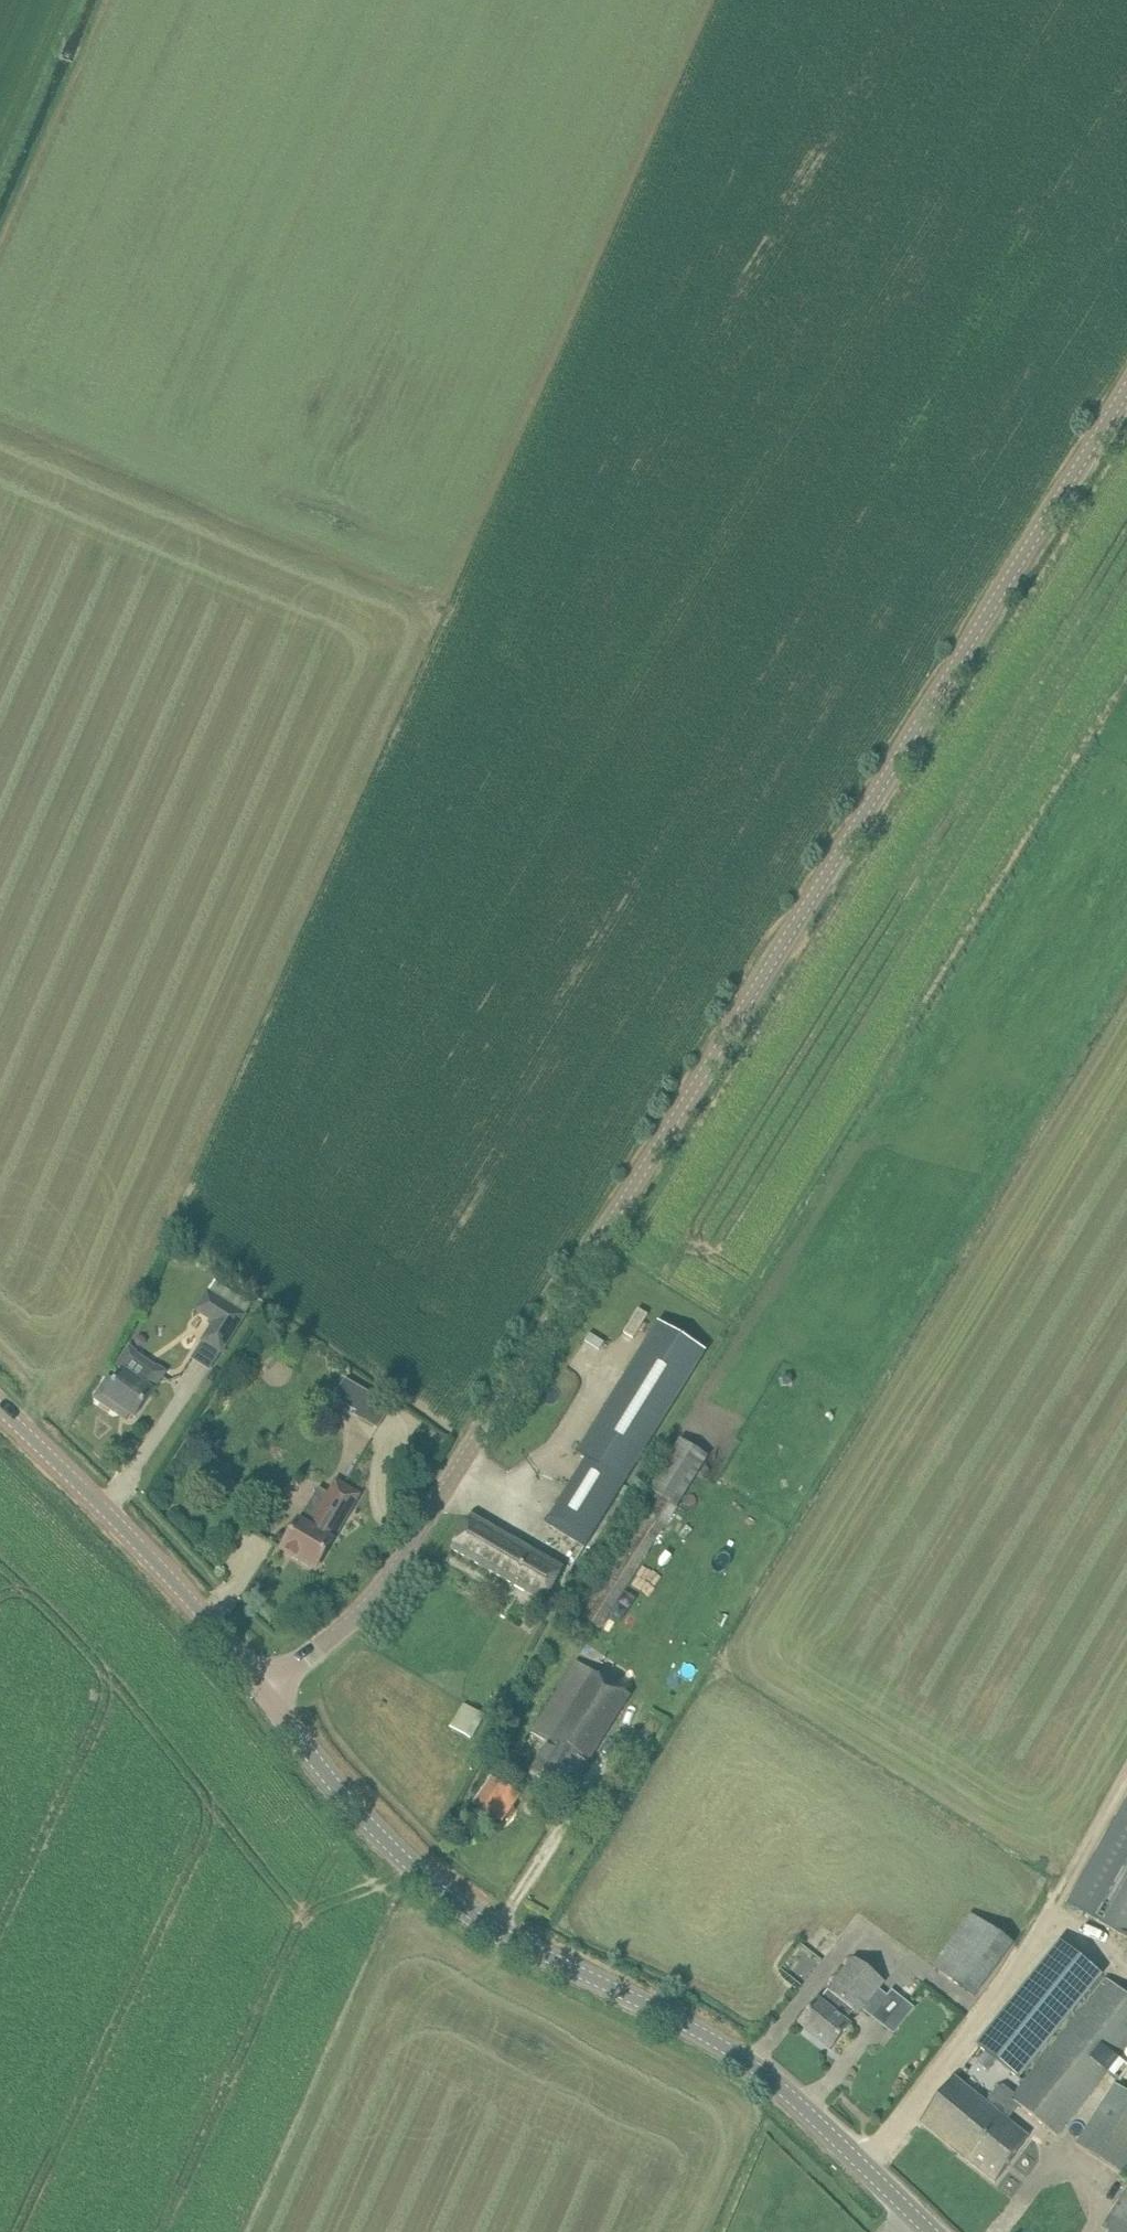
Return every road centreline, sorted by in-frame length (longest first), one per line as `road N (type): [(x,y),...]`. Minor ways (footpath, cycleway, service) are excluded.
road 1 (tertiary): [(265,1687),(381,1580),(1126,374)]
road 2 (tertiary): [(935,2231),(765,2075),(434,1885),(305,1748),(265,1687)]
road 3 (tertiary): [(265,1687),(210,1619),(0,1415)]

